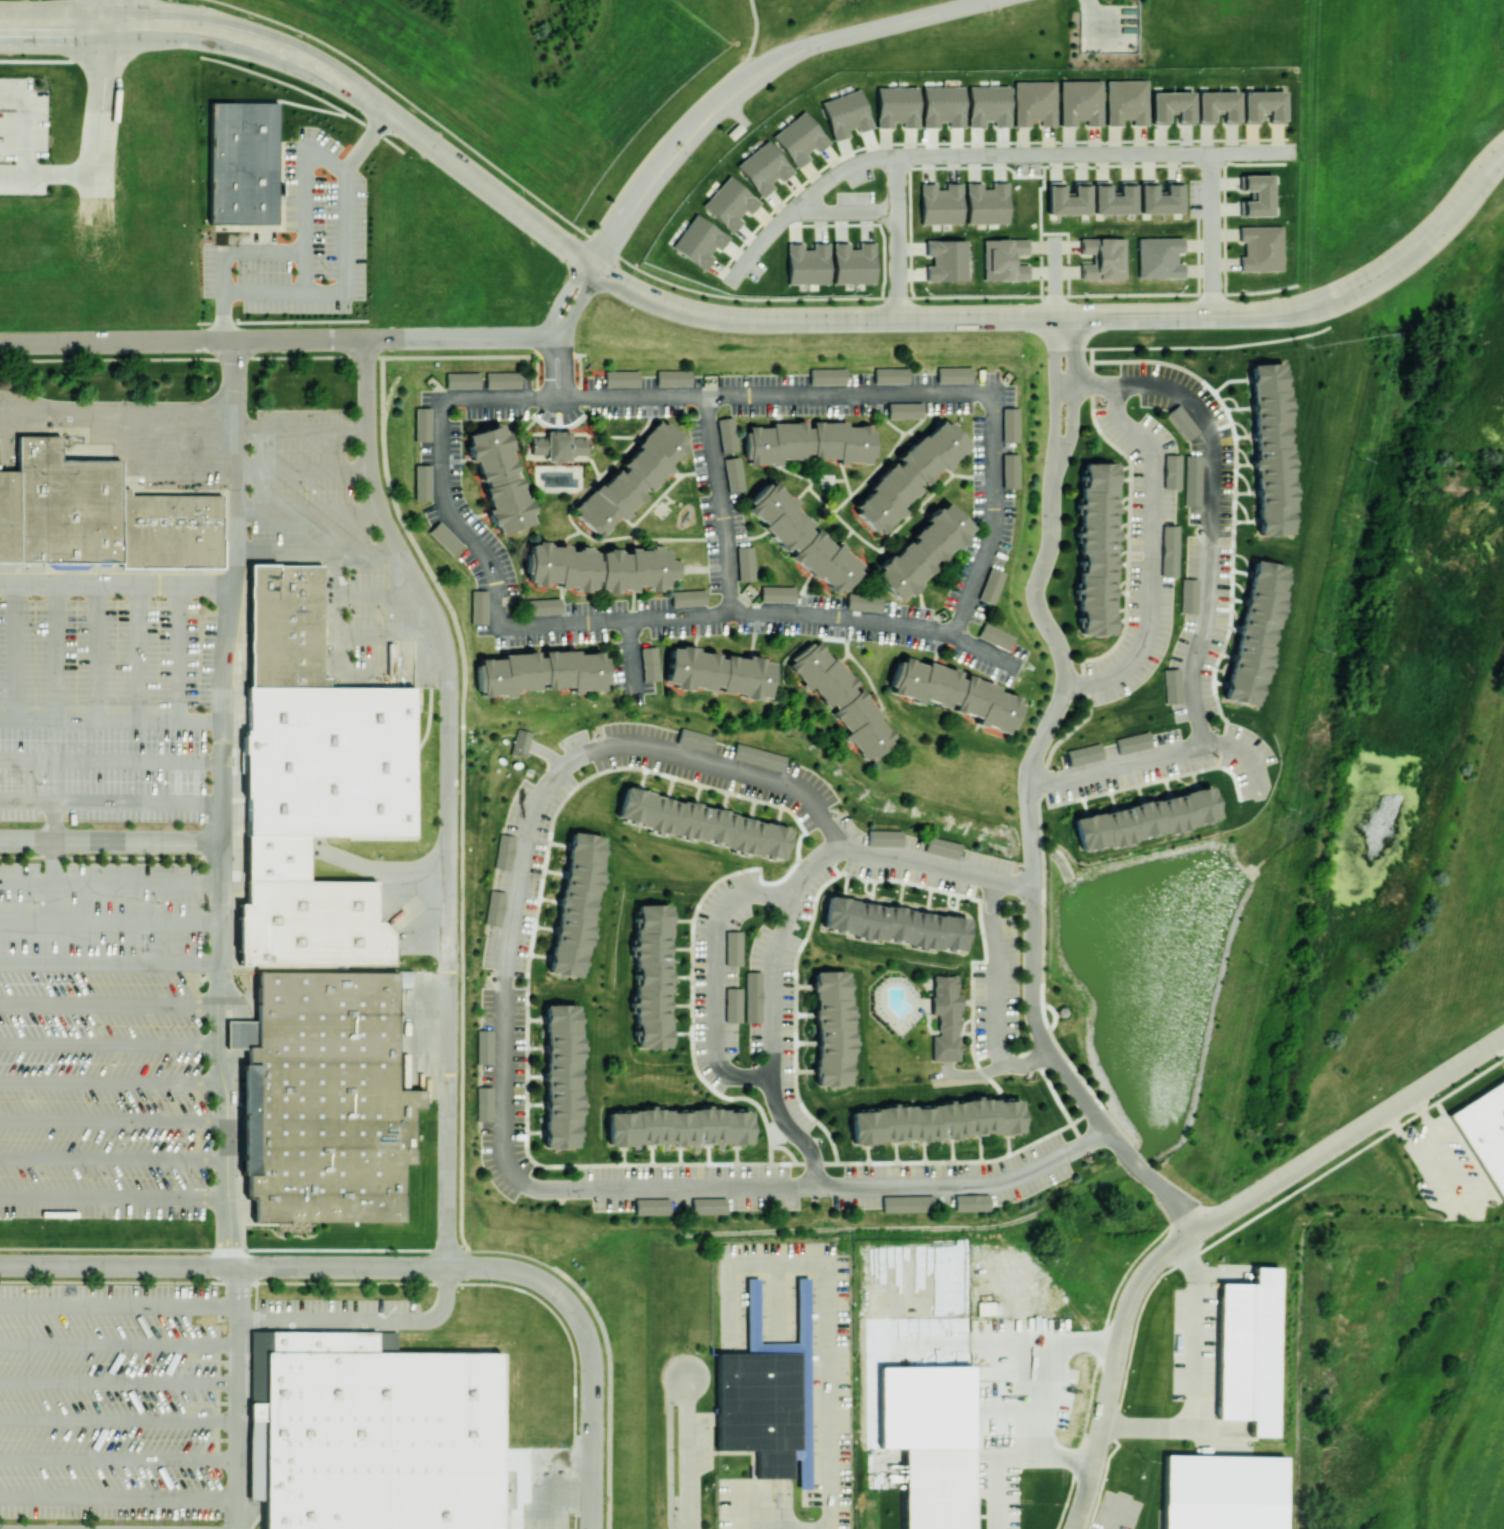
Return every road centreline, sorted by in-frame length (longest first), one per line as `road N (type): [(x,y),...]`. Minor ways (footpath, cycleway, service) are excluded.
road 1 (residential): [(448,1267),(450,667),(437,616),(374,493),(365,339)]
road 2 (tertiary): [(424,140),(592,268),(675,308),(738,320),(1056,317)]
road 3 (residential): [(1295,153),(897,157)]
road 4 (residential): [(0,343),(365,339)]
road 5 (residential): [(1198,1232),(1503,1035)]
road 6 (residential): [(591,1528),(592,1359),(582,1324),(560,1295),(530,1275),(448,1267)]
road 7 (residential): [(1075,1528),(1130,1304),(1149,1271),(1198,1232)]
road 8 (tertiary): [(1056,317),(1297,309)]
road 9 (residential): [(0,1266),(234,1268)]
road 10 (tertiary): [(1332,299),(1410,254),(1503,154)]
road 11 (tertiary): [(390,114),(311,50),(202,16)]
road 12 (residential): [(897,157),(853,166),(826,182),(731,283)]
road 13 (residential): [(234,1268),(448,1267)]
road 14 (tertiary): [(193,42),(269,61),(390,114)]
road 15 (tertiary): [(202,16),(0,10)]
road 16 (residential): [(899,319),(897,157)]
road 17 (residential): [(1212,154),(1214,316)]

